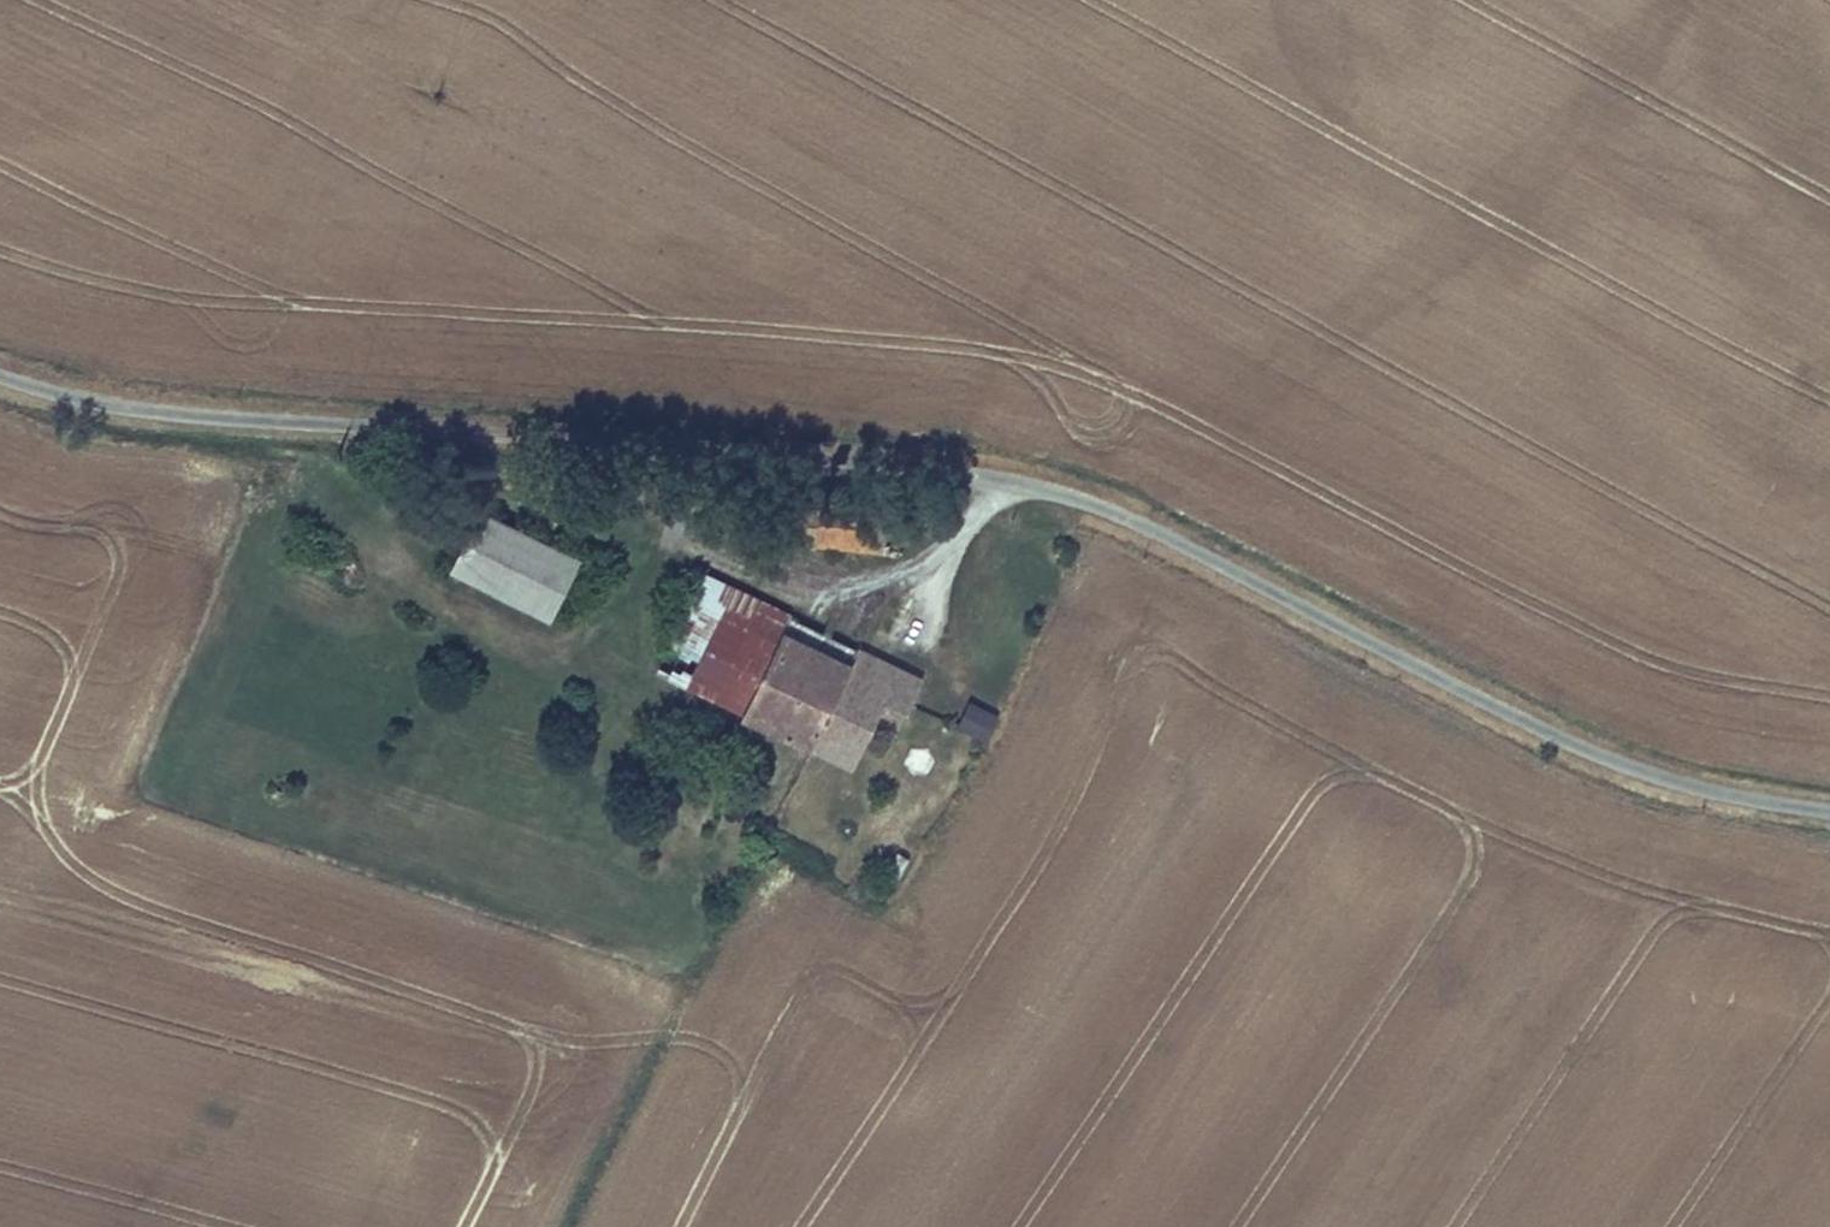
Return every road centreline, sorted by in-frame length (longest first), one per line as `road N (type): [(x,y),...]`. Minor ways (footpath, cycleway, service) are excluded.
road 1 (unclassified): [(1829,810),(1685,783),(1608,758),(1099,505),(1033,486),(763,445),(202,415),(109,404),(0,375)]

